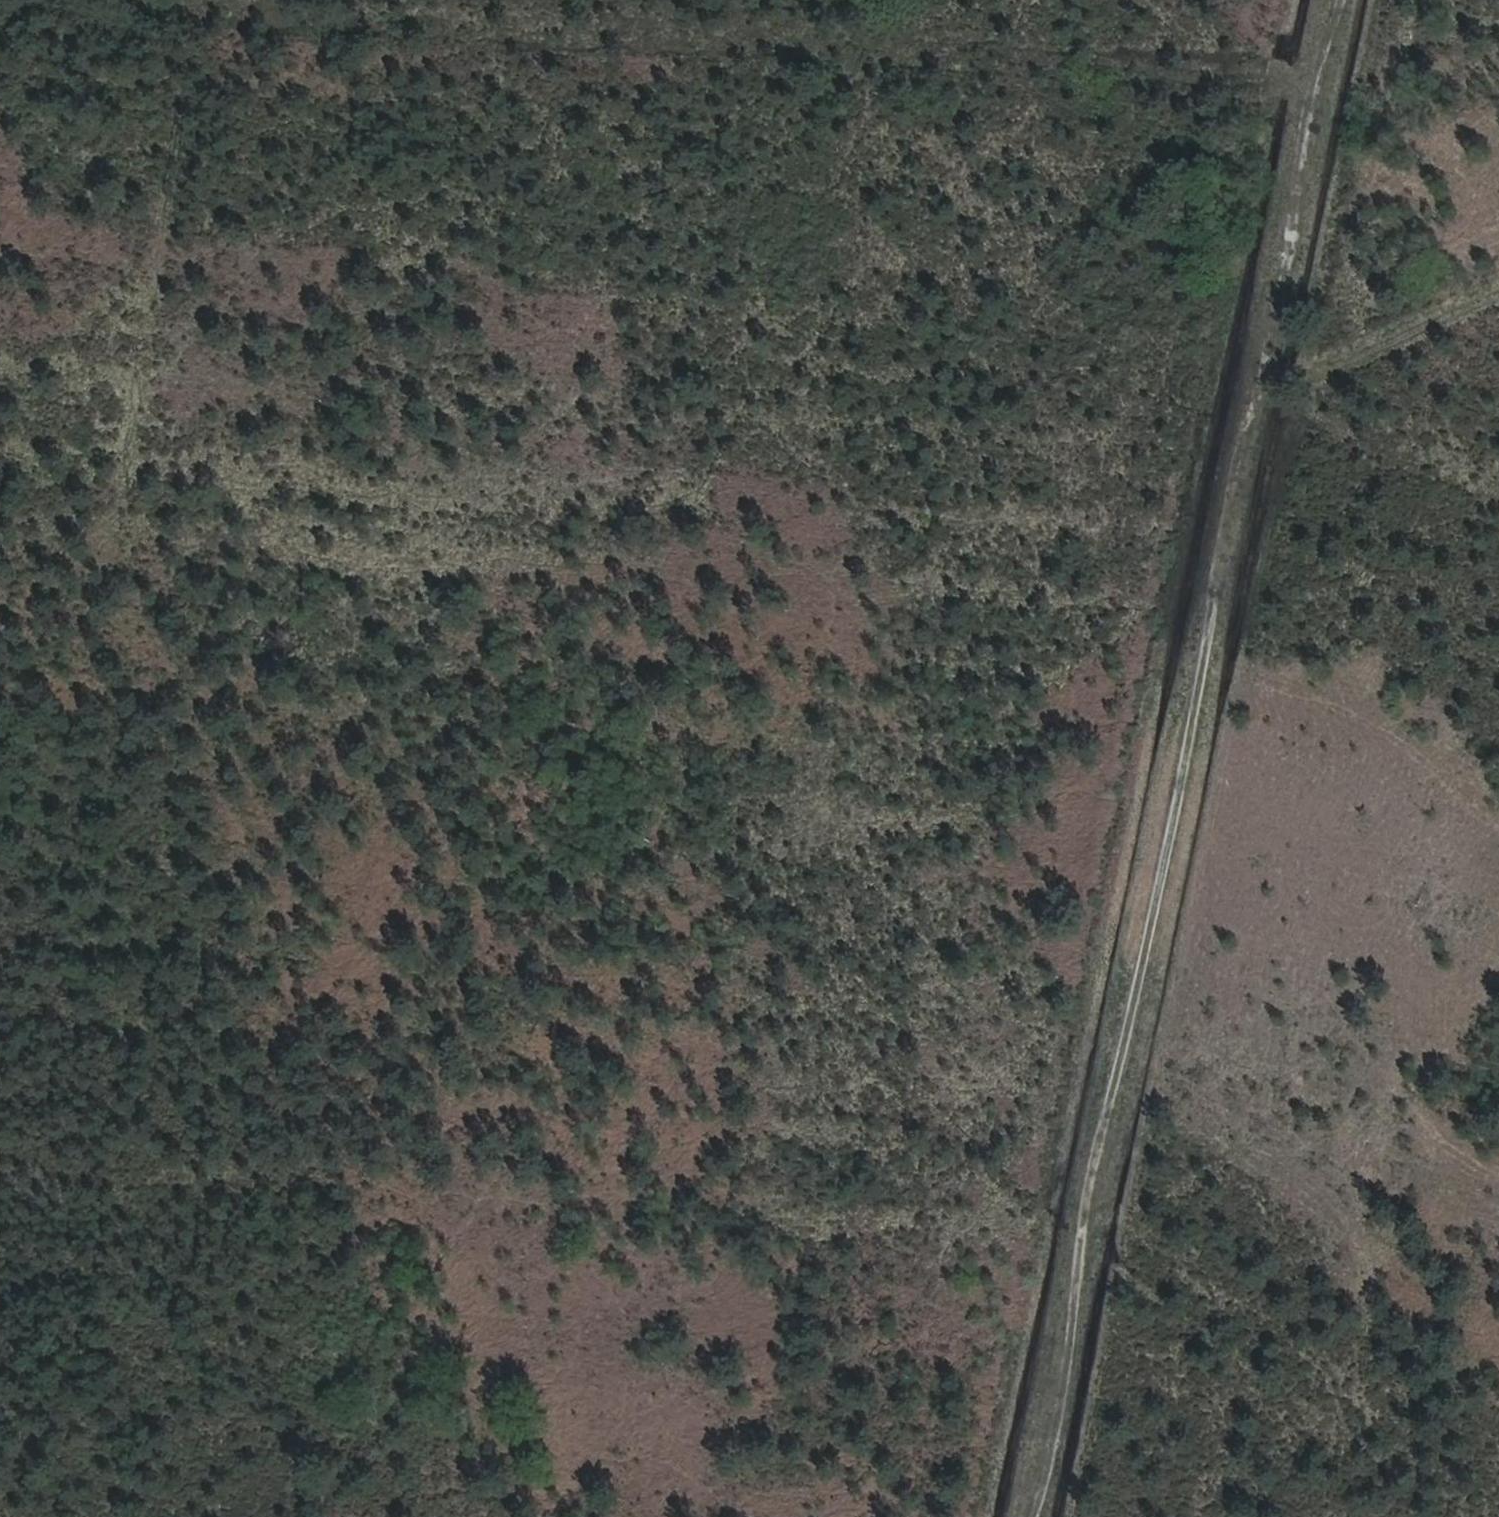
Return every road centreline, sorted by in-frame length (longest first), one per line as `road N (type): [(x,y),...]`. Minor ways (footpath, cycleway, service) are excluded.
road 1 (track): [(1028,1516),(1344,0)]
road 2 (track): [(1261,402),(1498,304)]

